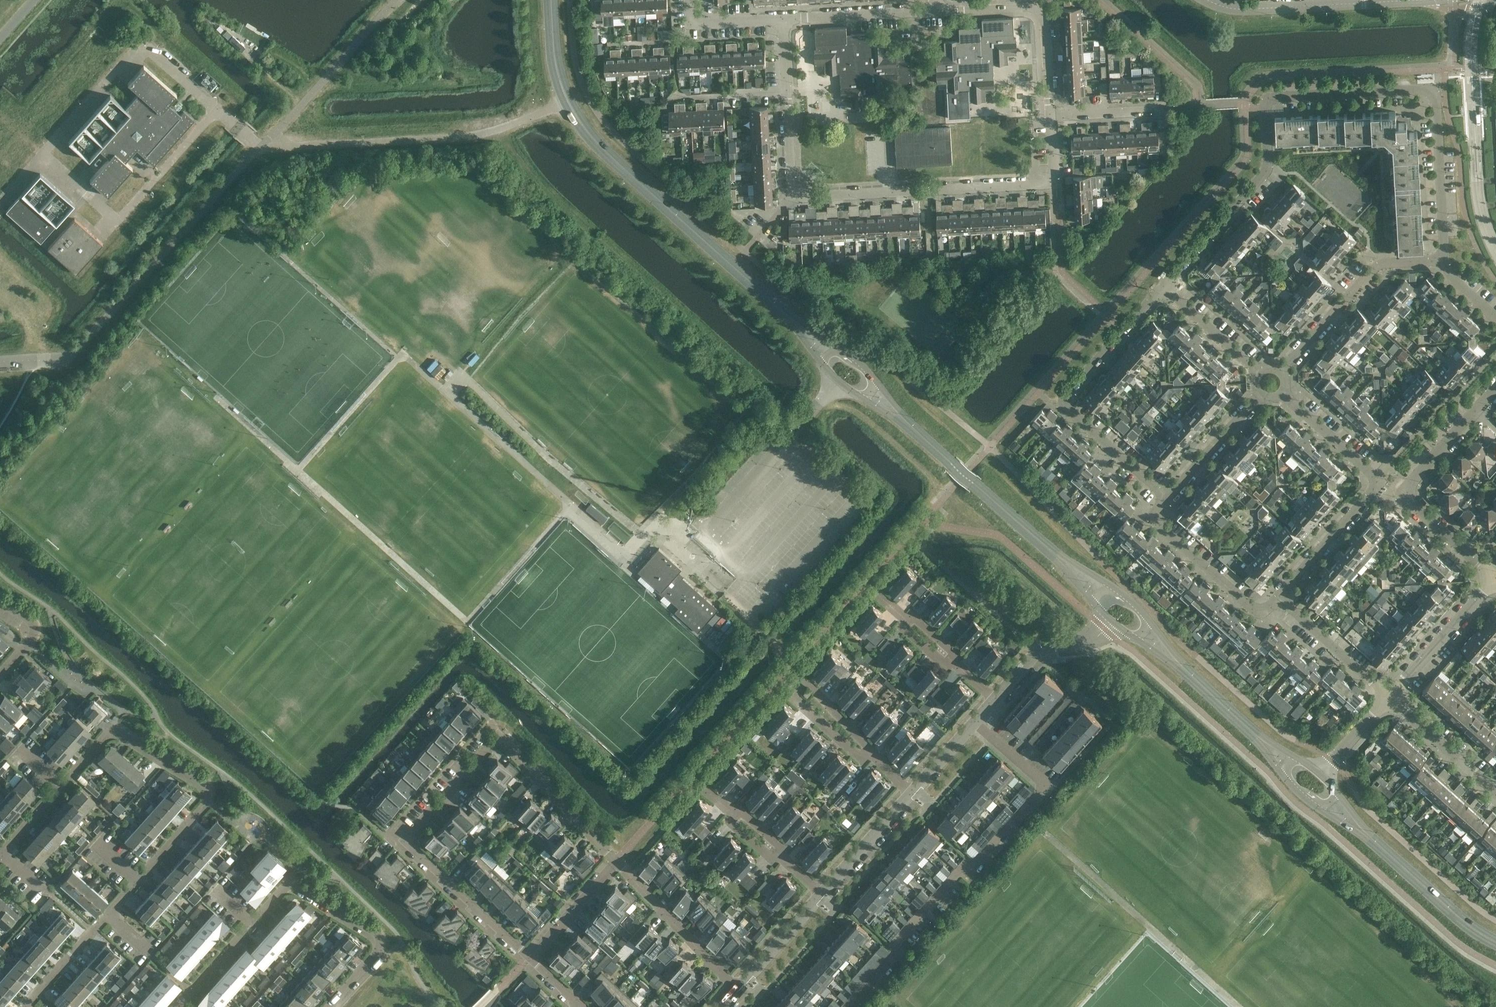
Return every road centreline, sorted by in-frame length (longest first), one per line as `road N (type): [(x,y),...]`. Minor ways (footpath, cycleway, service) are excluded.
road 1 (residential): [(1444,260),(1433,92),(1276,96),(1264,106),(1267,169),(1163,288)]
road 2 (residential): [(616,861),(498,736),(405,841),(530,958)]
road 3 (secondary): [(546,0),(556,85),(593,146),(793,326),(825,367)]
road 4 (secondary): [(846,350),(799,321),(593,133),(562,75),(554,0)]
road 5 (residential): [(787,92),(791,186),(804,198),(1051,184),(1050,117)]
road 6 (residential): [(851,1006),(895,958),(897,942),(1048,786),(976,722)]
road 7 (residential): [(62,786),(115,727),(204,786),(206,802),(138,880)]
road 8 (residential): [(1163,288),(1063,401),(1167,498)]
road 9 (residential): [(1282,394),(1378,482),(1279,599)]
road 10 (residential): [(1495,584),(1403,501),(1495,393)]
road 11 (residential): [(254,923),(291,881),(381,937),(383,944),(327,1006)]
road 12 (secondary): [(1314,805),(1495,946)]
road 13 (secondary): [(1495,938),(1365,829),(1335,790)]
road 14 (secondary): [(1132,637),(1176,667),(1285,779)]
road 15 (residential): [(1444,260),(1374,268),(1282,372)]
road 16 (residential): [(1050,117),(1039,12),(937,11)]
road 17 (residential): [(1415,0),(1250,11),(1210,0)]
road 18 (secondary): [(1298,760),(1184,665),(1148,619)]
road 19 (residential): [(1167,498),(1155,514),(1157,524),(1254,610),(1279,599)]
road 20 (secondary): [(1122,594),(973,483)]
road 21 (secondary): [(973,483),(1099,607)]
road 22 (residential): [(735,990),(616,861)]
road 23 (residential): [(1389,700),(1495,589)]
road 24 (residential): [(937,11),(785,19)]
road 25 (residential): [(1279,599),(1389,700)]
road 26 (residential): [(996,699),(1046,647),(1086,643),(1112,621)]
road 27 (residential): [(1495,796),(1389,700)]
road 28 (residential): [(1260,394),(1167,498)]
road 29 (residential): [(822,893),(911,794)]
road 30 (residential): [(735,990),(822,893)]
road 31 (residential): [(530,958),(616,861)]
road 32 (residential): [(1163,288),(1259,373)]
road 33 (residential): [(809,682),(795,699),(863,760),(872,751)]
road 34 (residential): [(106,916),(24,1006)]

